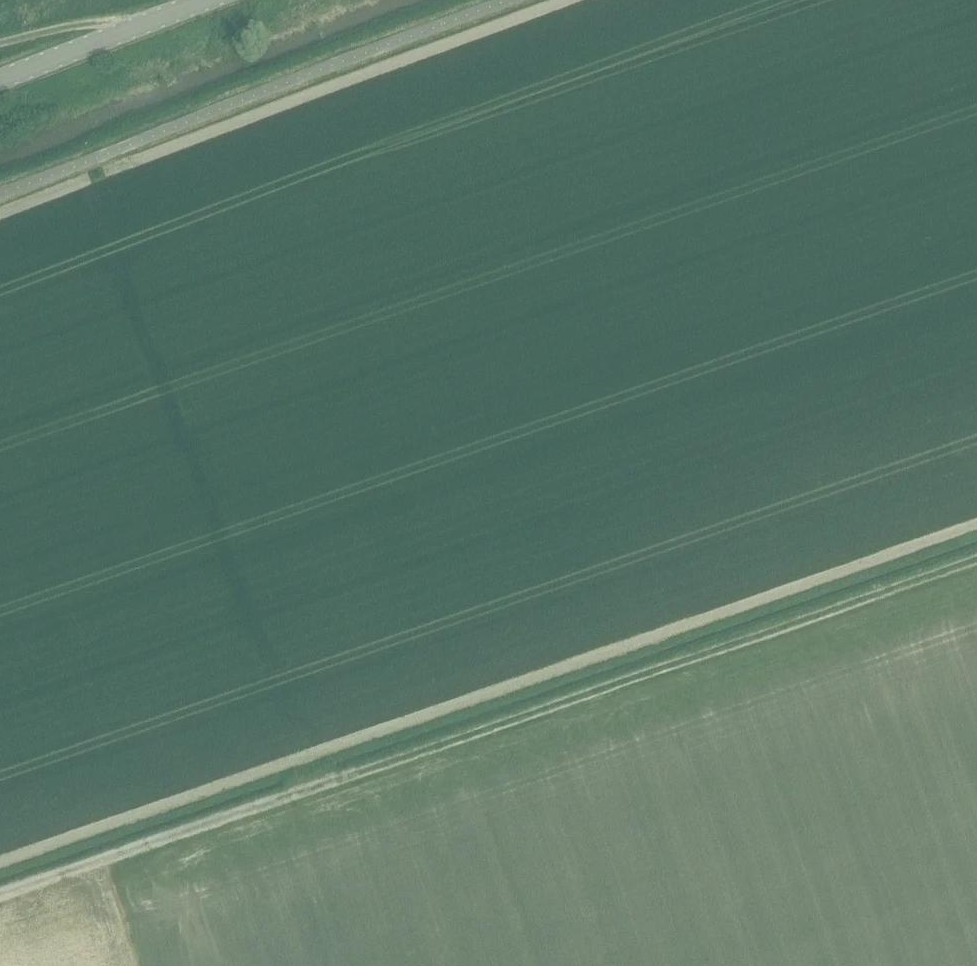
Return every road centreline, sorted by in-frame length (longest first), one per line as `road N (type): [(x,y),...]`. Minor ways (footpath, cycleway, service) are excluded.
road 1 (track): [(0,891),(976,554)]
road 2 (secondary): [(0,80),(210,0)]

